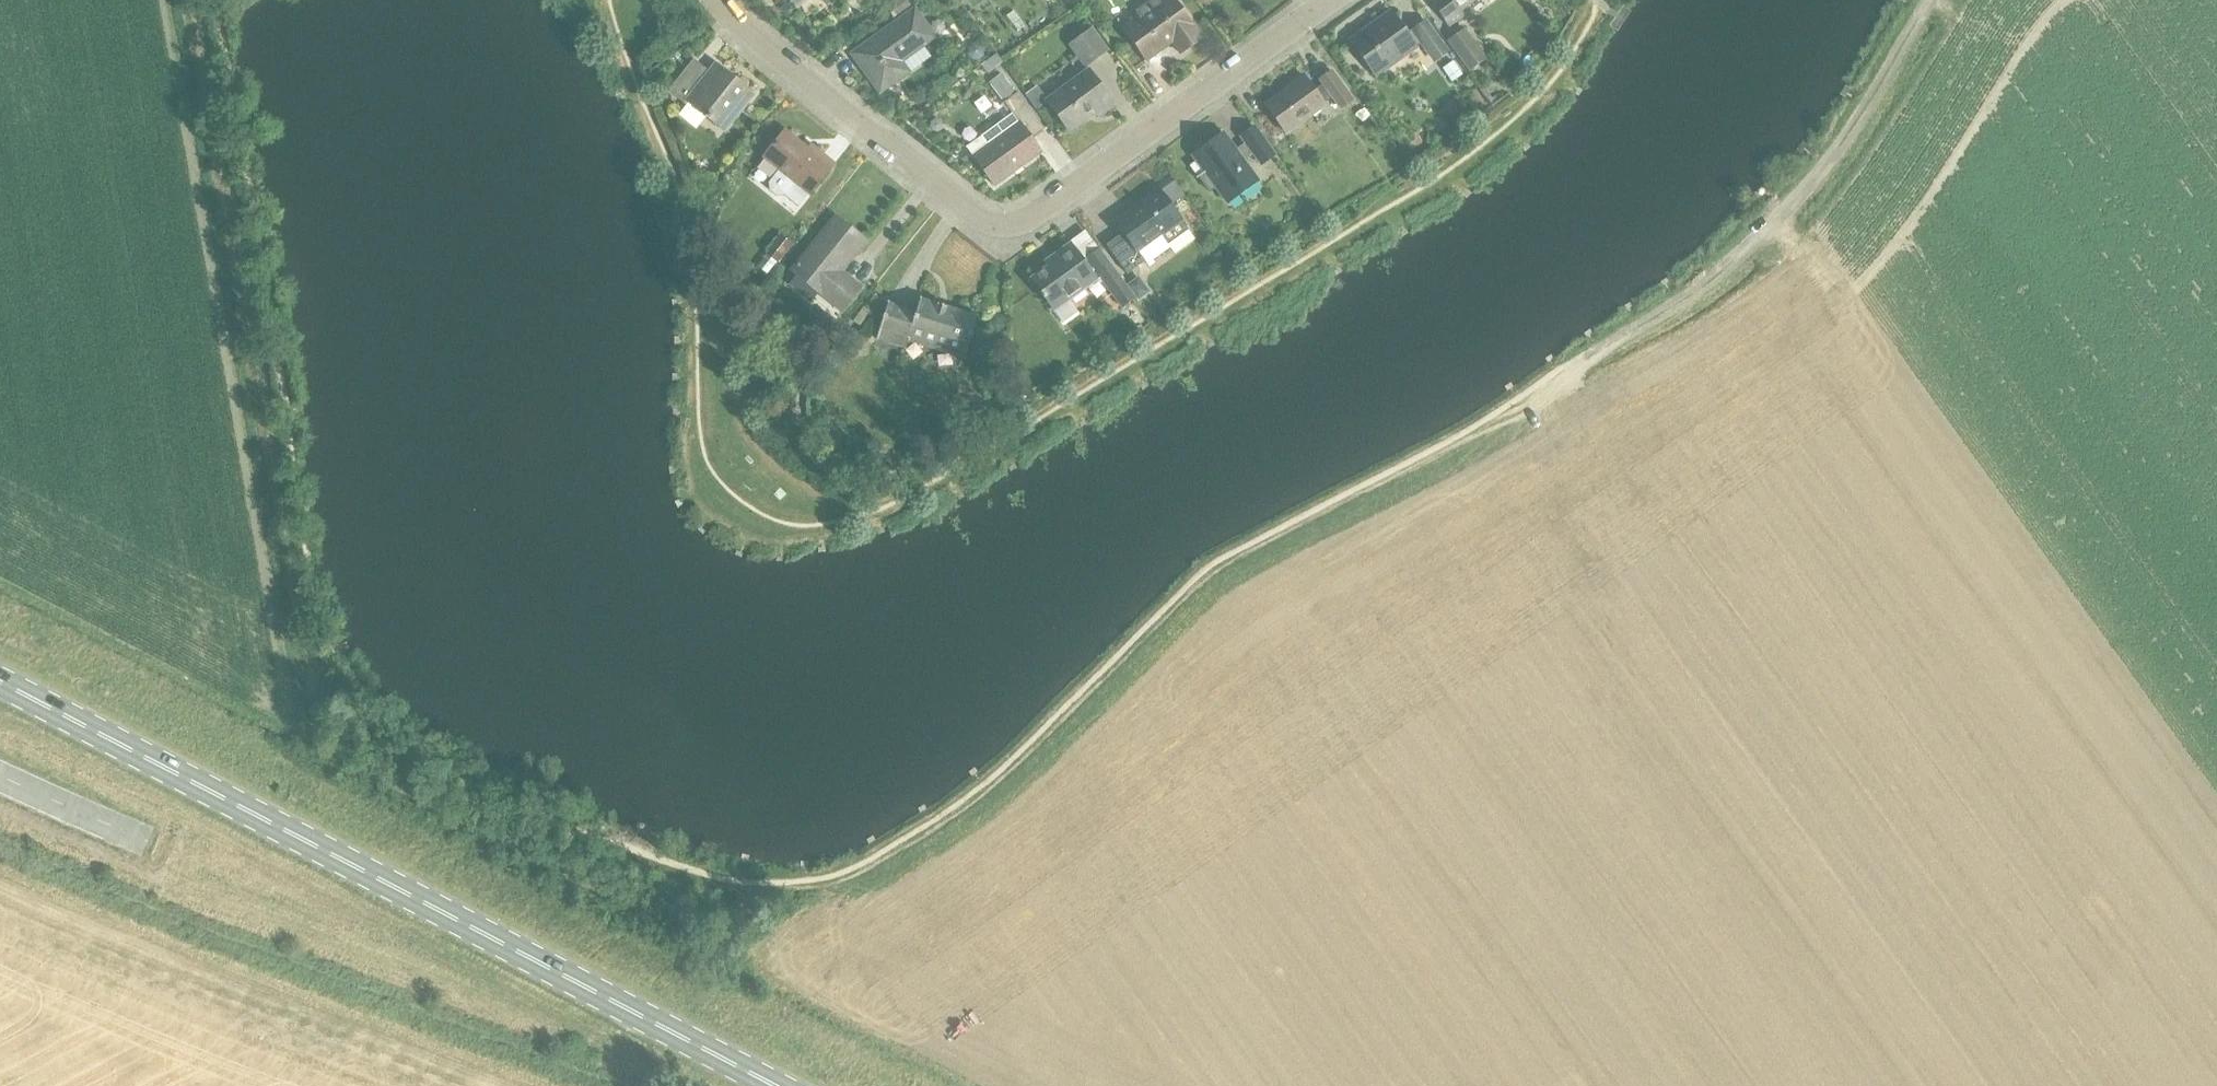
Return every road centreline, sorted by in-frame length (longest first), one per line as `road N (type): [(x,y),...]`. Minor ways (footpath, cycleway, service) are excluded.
road 1 (unclassified): [(714,877),(777,884),(860,866),(976,790),(1218,561),(1466,432),(1727,267),(1832,156),(1930,0)]
road 2 (secondary): [(777,1085),(0,681)]
road 3 (residential): [(725,0),(742,22),(1007,237),(1337,0)]

